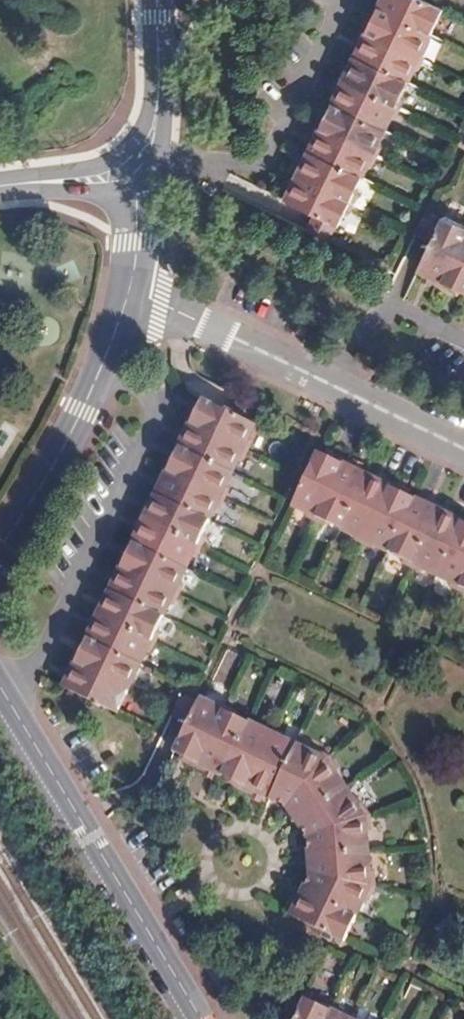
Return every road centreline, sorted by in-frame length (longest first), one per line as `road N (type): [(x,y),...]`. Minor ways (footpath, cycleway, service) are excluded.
road 1 (residential): [(201,1018),(0,695)]
road 2 (residential): [(463,446),(128,291)]
road 3 (residential): [(0,550),(82,413),(121,328),(128,291)]
road 4 (residential): [(154,0),(156,104),(127,168)]
road 5 (residential): [(127,168),(115,178),(0,189)]
road 6 (residential): [(128,291),(142,211),(140,186),(127,168)]

